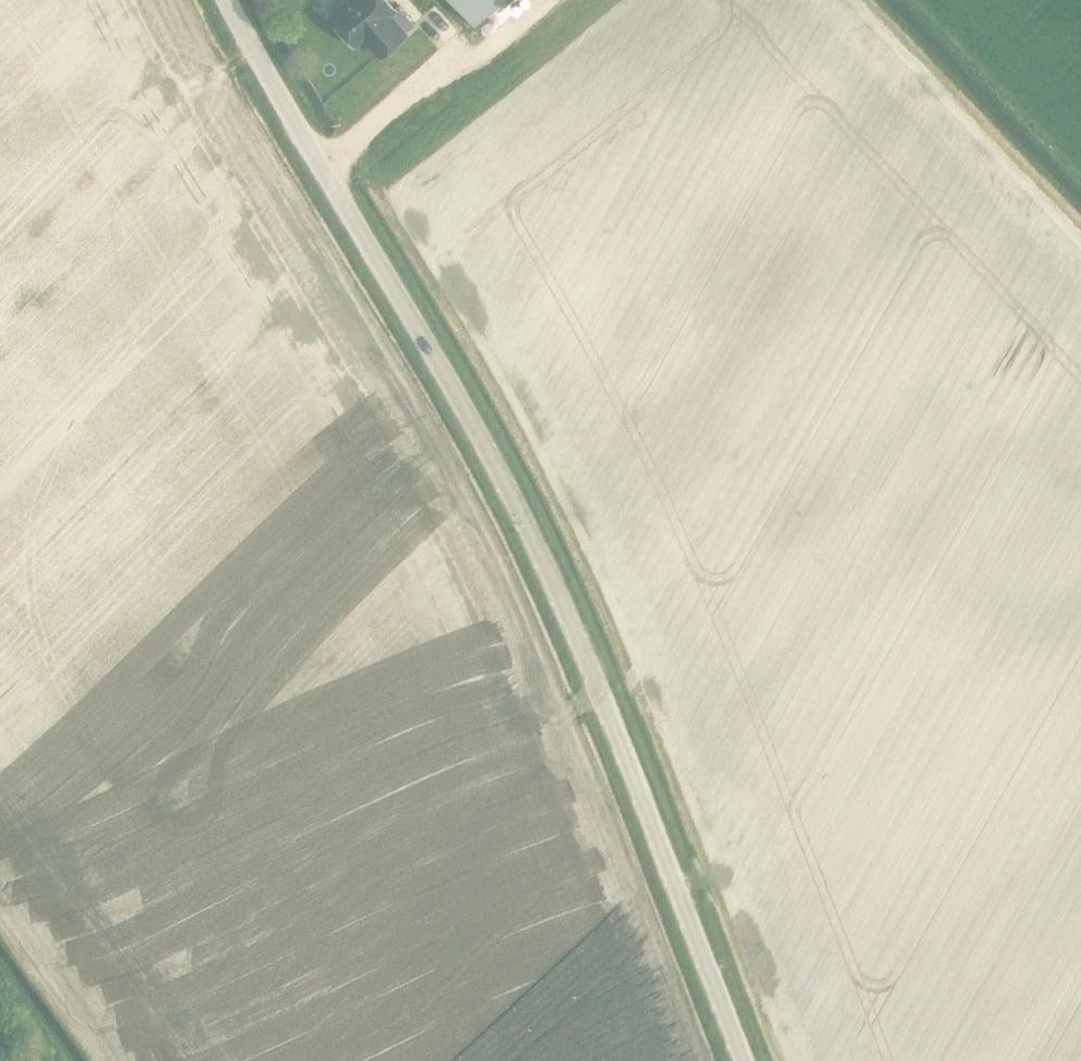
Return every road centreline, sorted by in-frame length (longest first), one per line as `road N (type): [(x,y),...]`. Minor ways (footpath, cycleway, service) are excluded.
road 1 (unclassified): [(746,1060),(639,783),(504,480),(226,0)]

